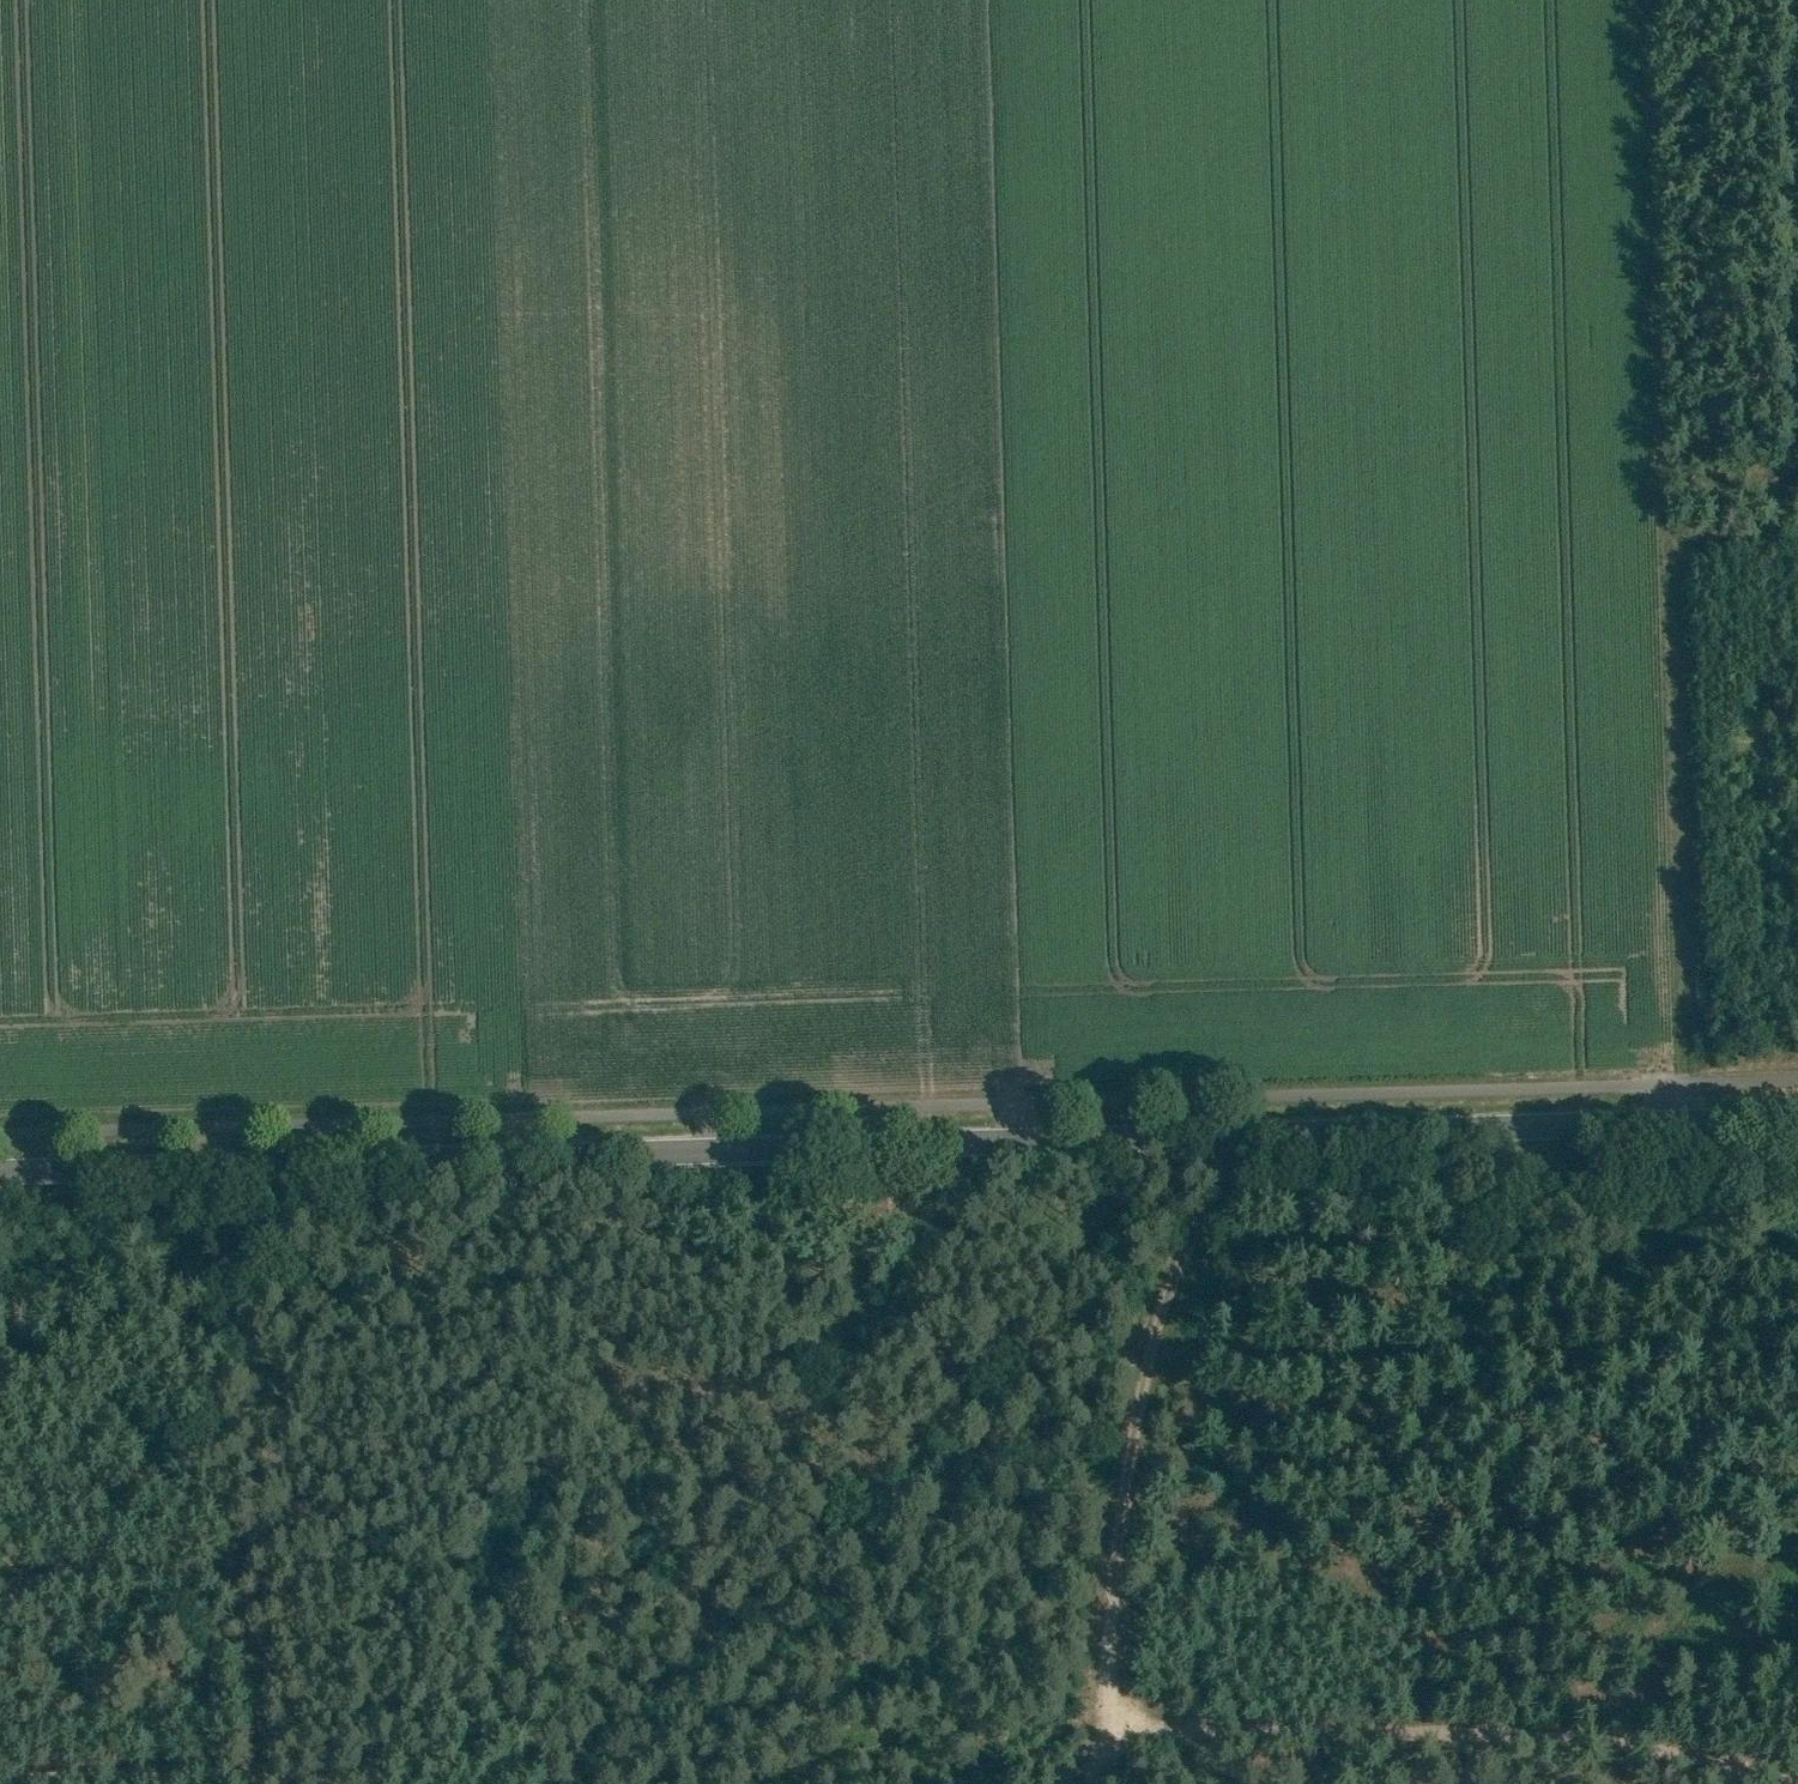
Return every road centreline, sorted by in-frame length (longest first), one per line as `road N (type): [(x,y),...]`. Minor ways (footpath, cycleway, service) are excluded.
road 1 (tertiary): [(0,1177),(1797,1118)]
road 2 (track): [(1089,1697),(1139,1720),(1555,1737),(1727,1761),(1795,1783)]
road 3 (track): [(1234,1137),(1149,1325),(1077,1783)]
road 4 (track): [(0,1771),(123,1770),(272,1777),(273,1783)]

